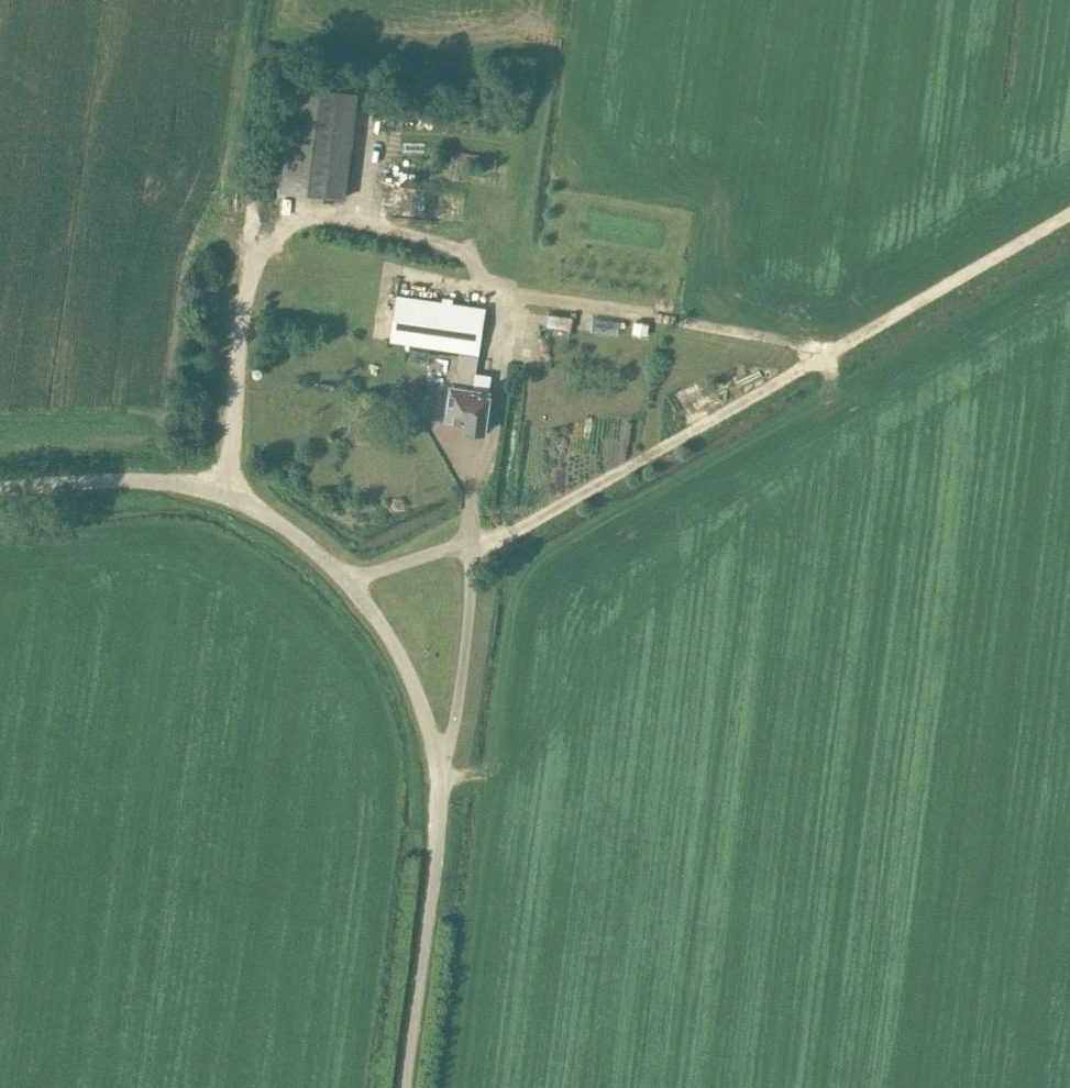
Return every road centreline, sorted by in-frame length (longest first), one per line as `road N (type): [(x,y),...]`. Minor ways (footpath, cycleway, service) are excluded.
road 1 (track): [(509,296),(825,354),(834,430),(713,546),(563,727),(514,770),(441,777)]
road 2 (track): [(466,542),(537,519),(1069,212)]
road 3 (unclassified): [(0,487),(145,477),(253,506),(293,531),(349,577),(392,642),(419,697),(441,777)]
road 4 (unclassified): [(403,1087),(441,777)]

